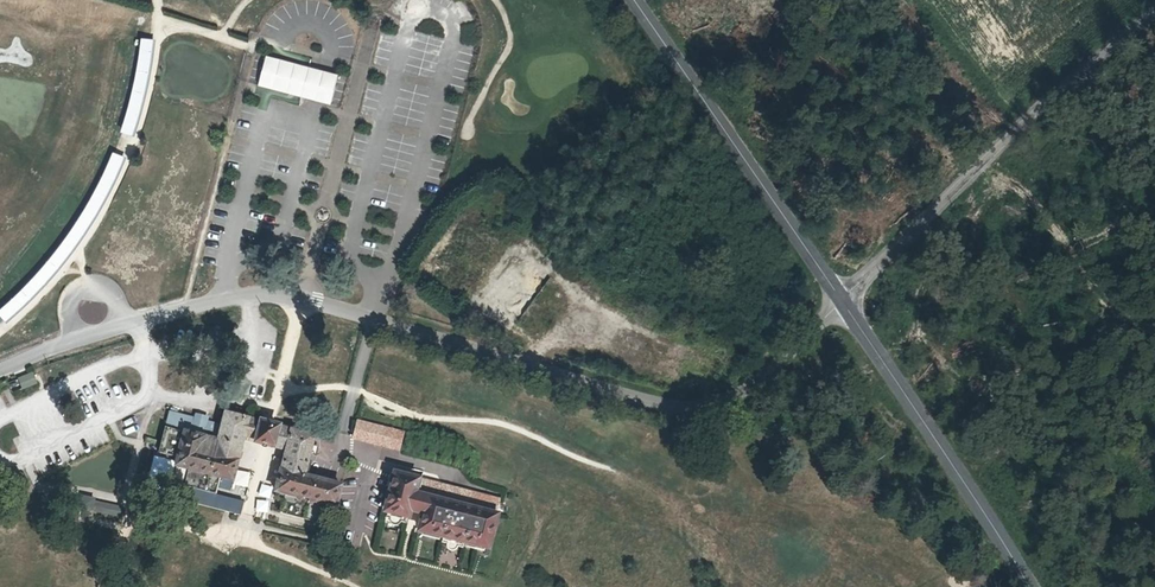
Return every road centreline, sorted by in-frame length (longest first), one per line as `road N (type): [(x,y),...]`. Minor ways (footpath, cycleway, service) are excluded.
road 1 (unclassified): [(0,375),(123,332),(258,301),(298,303),(647,406),(707,406),(847,303)]
road 2 (unclassified): [(847,303),(1022,119),(1154,10)]
road 3 (tertiary): [(847,303),(635,0)]
road 4 (tertiary): [(1035,586),(847,303)]

